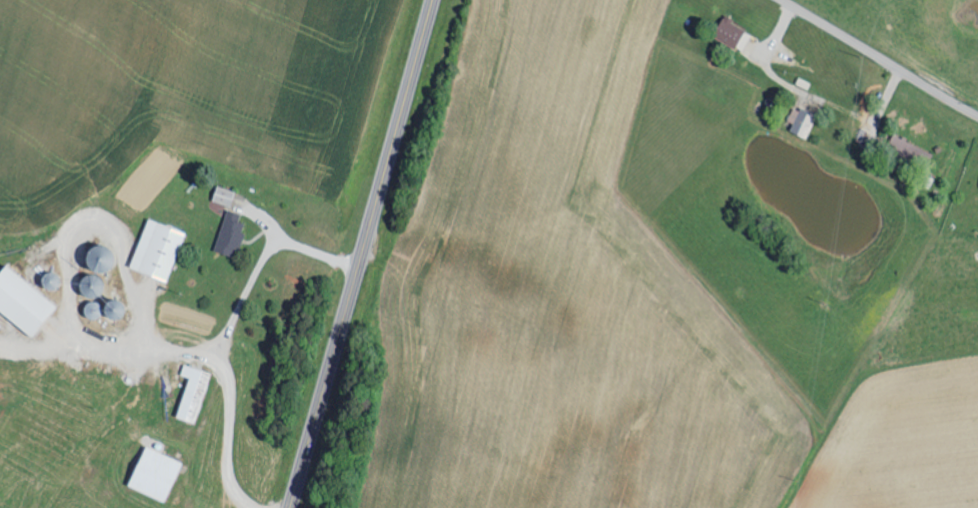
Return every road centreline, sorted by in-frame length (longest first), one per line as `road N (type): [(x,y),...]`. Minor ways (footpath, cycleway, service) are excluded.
road 1 (primary): [(291,507),(434,0)]
road 2 (residential): [(977,116),(781,0)]

